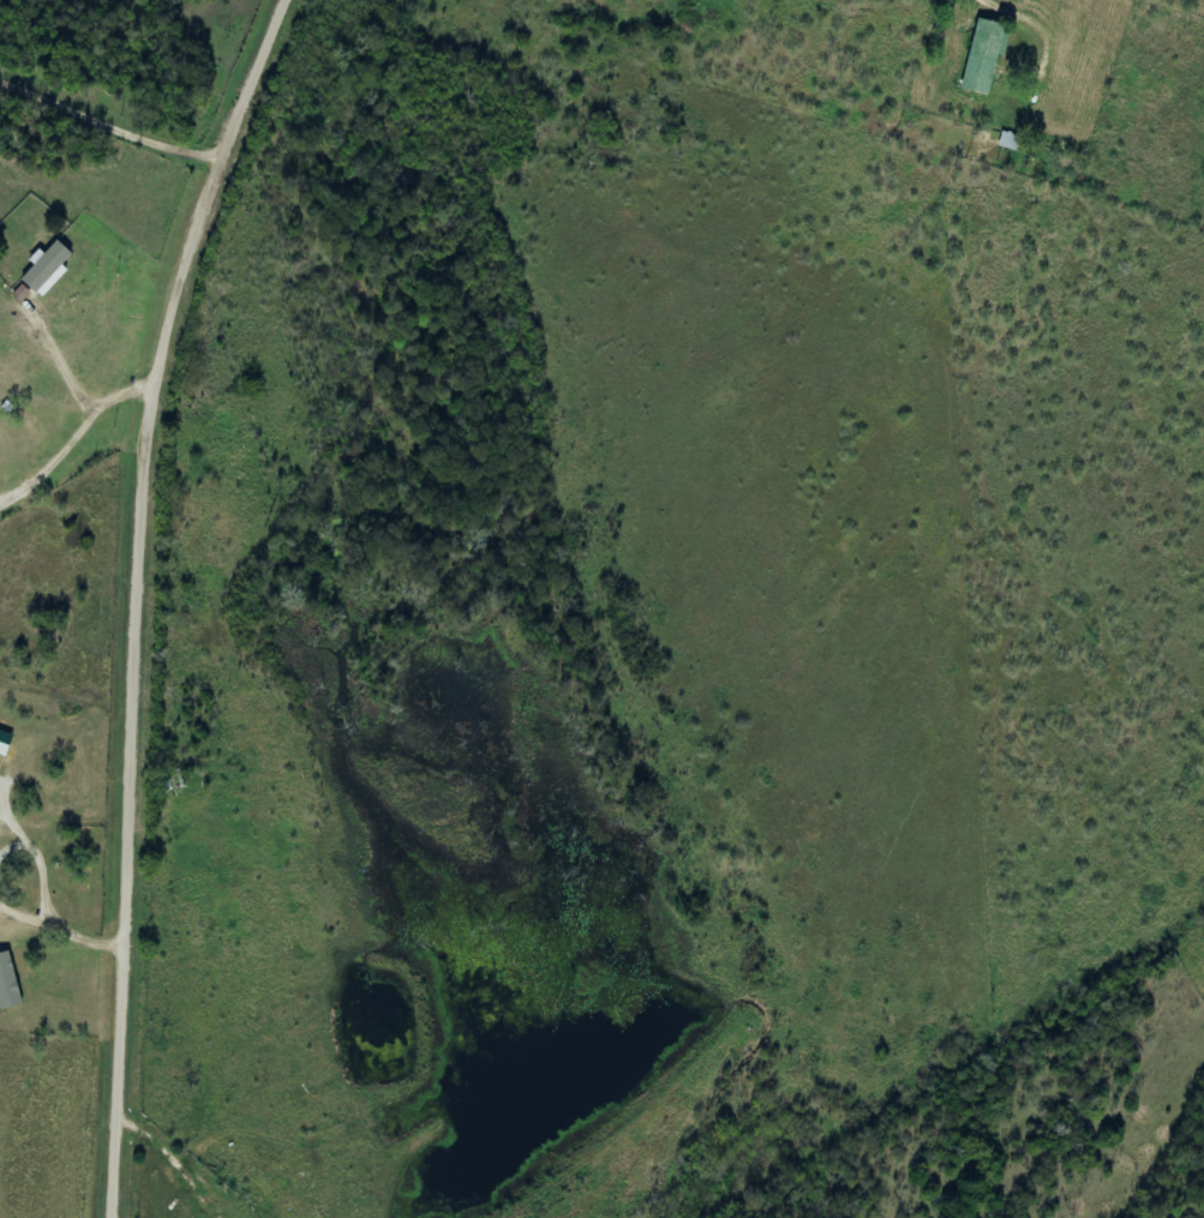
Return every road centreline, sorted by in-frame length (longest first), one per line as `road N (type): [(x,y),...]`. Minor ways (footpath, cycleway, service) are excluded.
road 1 (residential): [(120,1217),(156,425),(184,292),(295,0)]
road 2 (residential): [(1047,0),(1102,36),(1168,24),(1203,2)]

